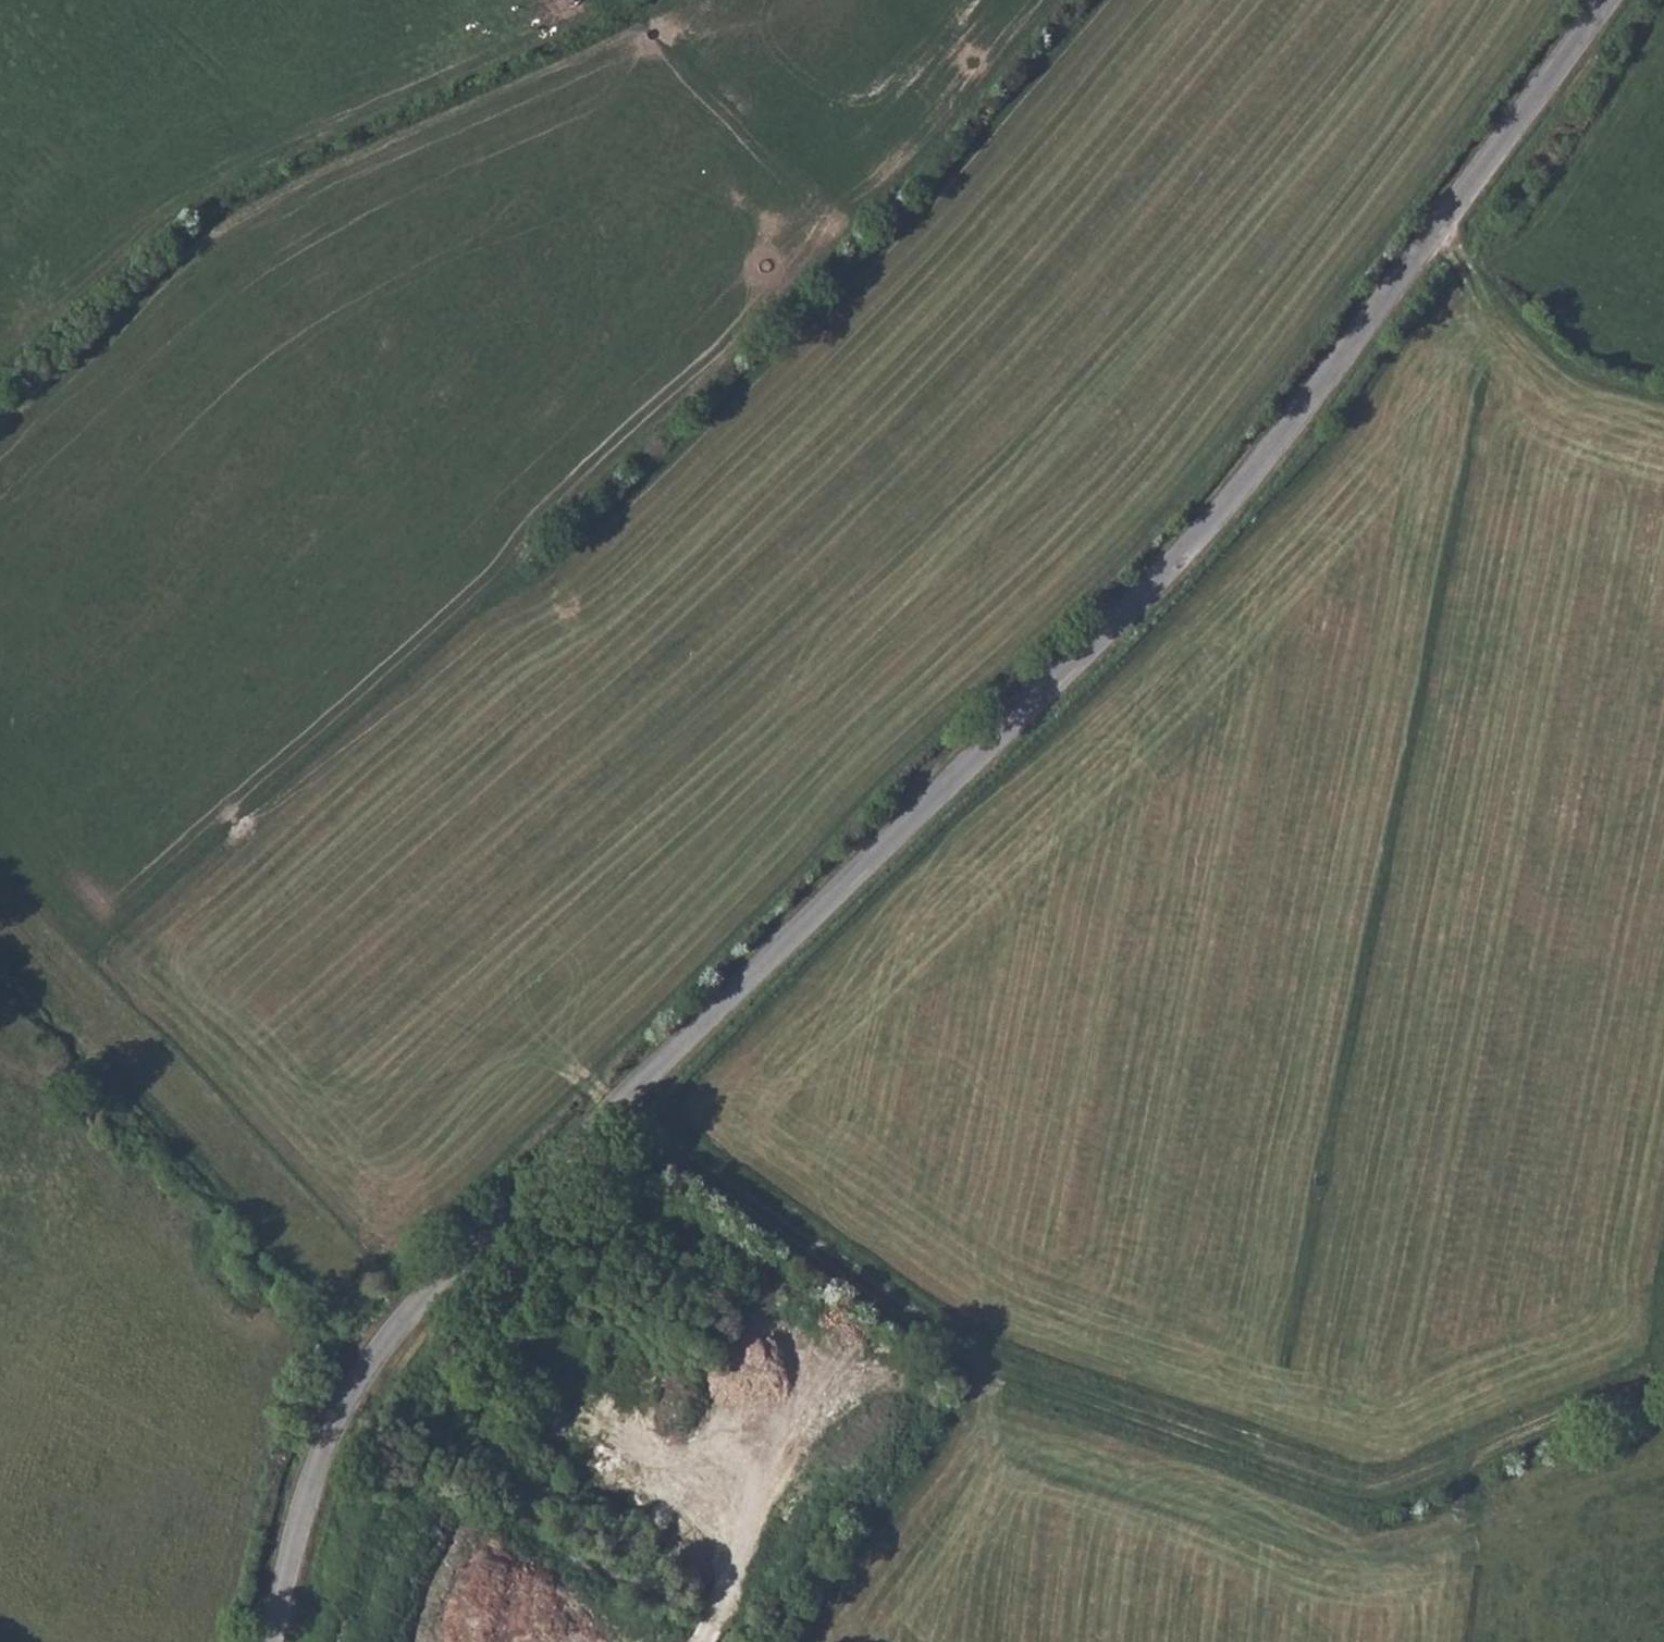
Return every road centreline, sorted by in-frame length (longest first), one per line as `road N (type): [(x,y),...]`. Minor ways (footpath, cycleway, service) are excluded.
road 1 (unclassified): [(1611,0),(1195,551),(405,1329),(343,1412),(296,1537),(272,1641)]
road 2 (track): [(623,1111),(989,1370),(1369,1504),(1663,1389)]

